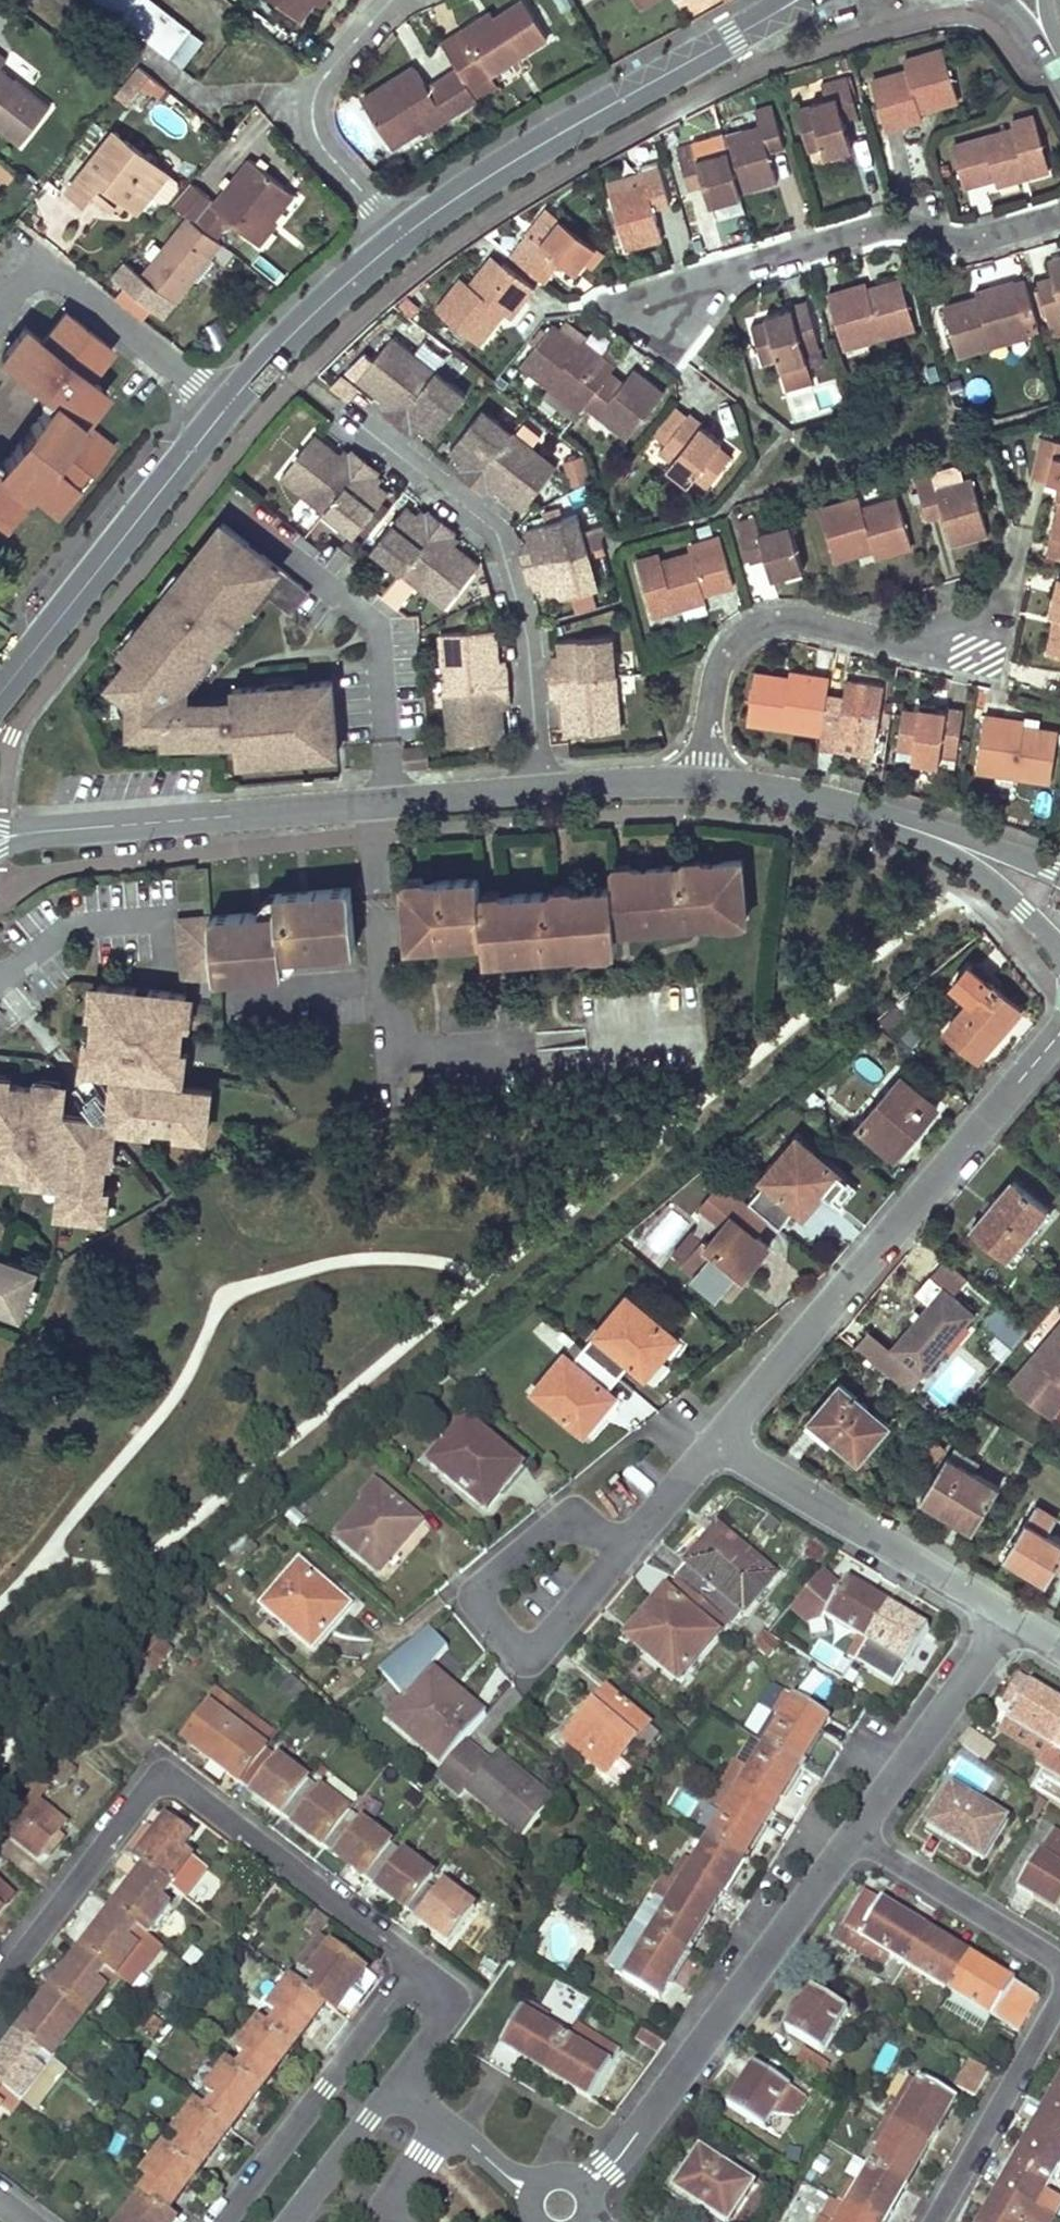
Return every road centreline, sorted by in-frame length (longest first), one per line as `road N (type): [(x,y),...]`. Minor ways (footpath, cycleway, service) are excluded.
road 1 (residential): [(0,839),(540,786),(711,779)]
road 2 (tertiary): [(218,404),(395,223),(796,0)]
road 3 (residential): [(424,1965),(188,1789),(162,1783),(143,1790),(0,1981)]
road 4 (residential): [(1053,1043),(721,1441)]
road 5 (residential): [(856,1834),(610,2167),(580,2179)]
road 6 (residential): [(711,779),(713,695),(738,628),(794,616),(911,641),(1002,611)]
road 7 (tertiary): [(0,695),(218,404)]
road 8 (residential): [(622,1558),(531,1656),(477,1595),(574,1516)]
road 9 (residential): [(721,1441),(1004,1618)]
road 10 (residential): [(424,1965),(222,2221)]
road 11 (residential): [(0,316),(44,261),(218,404)]
road 12 (residential): [(1004,1618),(856,1834)]
road 13 (residential): [(935,2221),(1059,2004)]
road 14 (residential): [(1059,1972),(1058,1963),(856,1834)]
road 15 (residential): [(892,822),(993,881),(1059,950)]
road 16 (residential): [(711,779),(764,785),(892,822)]
road 17 (residential): [(1059,876),(992,848),(892,822)]
road 18 (residential): [(291,2221),(393,2083)]
road 19 (residential): [(528,2184),(393,2083)]
road 20 (residential): [(721,1441),(622,1558)]
road 21 (residential): [(393,2083),(455,1988),(424,1965)]

